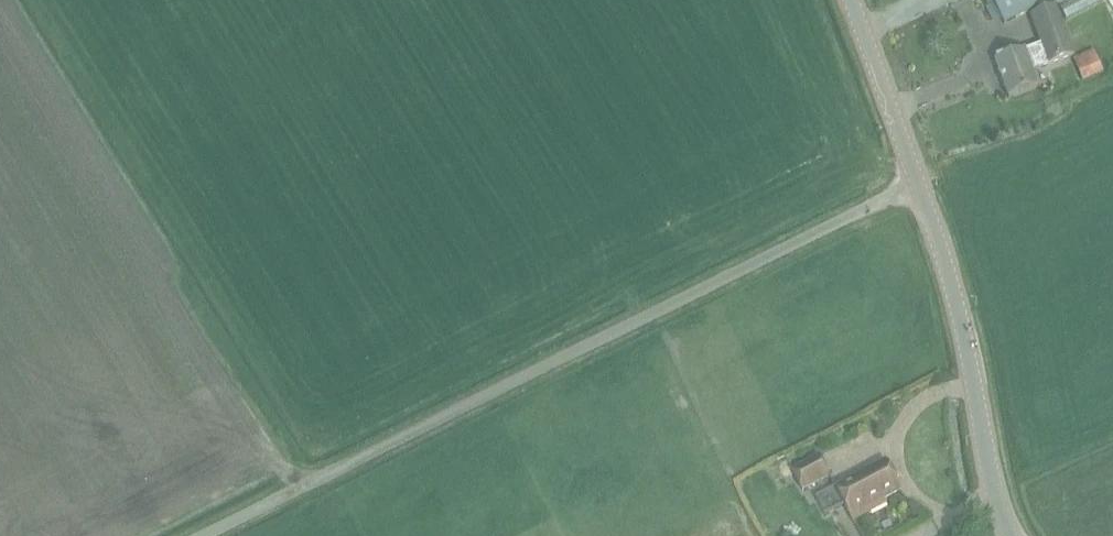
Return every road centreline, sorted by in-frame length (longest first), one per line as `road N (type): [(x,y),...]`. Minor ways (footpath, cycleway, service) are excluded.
road 1 (track): [(216,535),(923,184)]
road 2 (tertiary): [(1012,535),(994,487),(960,285),(851,0)]

